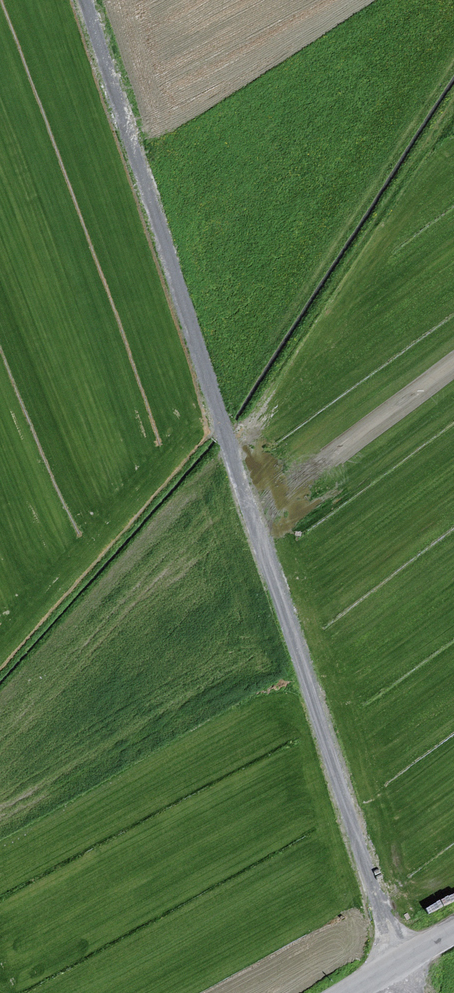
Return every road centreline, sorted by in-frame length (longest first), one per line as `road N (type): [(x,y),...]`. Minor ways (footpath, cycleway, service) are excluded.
road 1 (track): [(91,0),(414,992)]
road 2 (track): [(235,445),(453,105)]
road 3 (unclassified): [(346,992),(453,930)]

